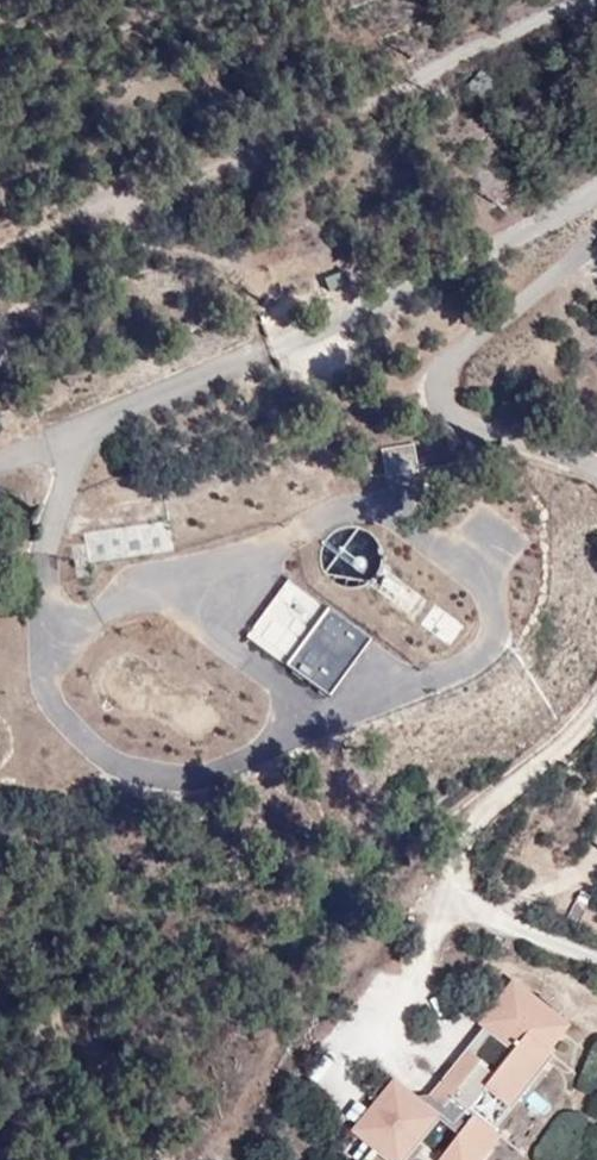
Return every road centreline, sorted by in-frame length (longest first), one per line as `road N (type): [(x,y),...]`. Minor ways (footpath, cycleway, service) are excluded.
road 1 (track): [(588,0),(245,152),(0,242)]
road 2 (residential): [(596,234),(510,303),(449,366),(442,392),(453,416),(596,464)]
road 3 (residential): [(596,712),(466,827),(466,881),(488,915),(596,961)]

